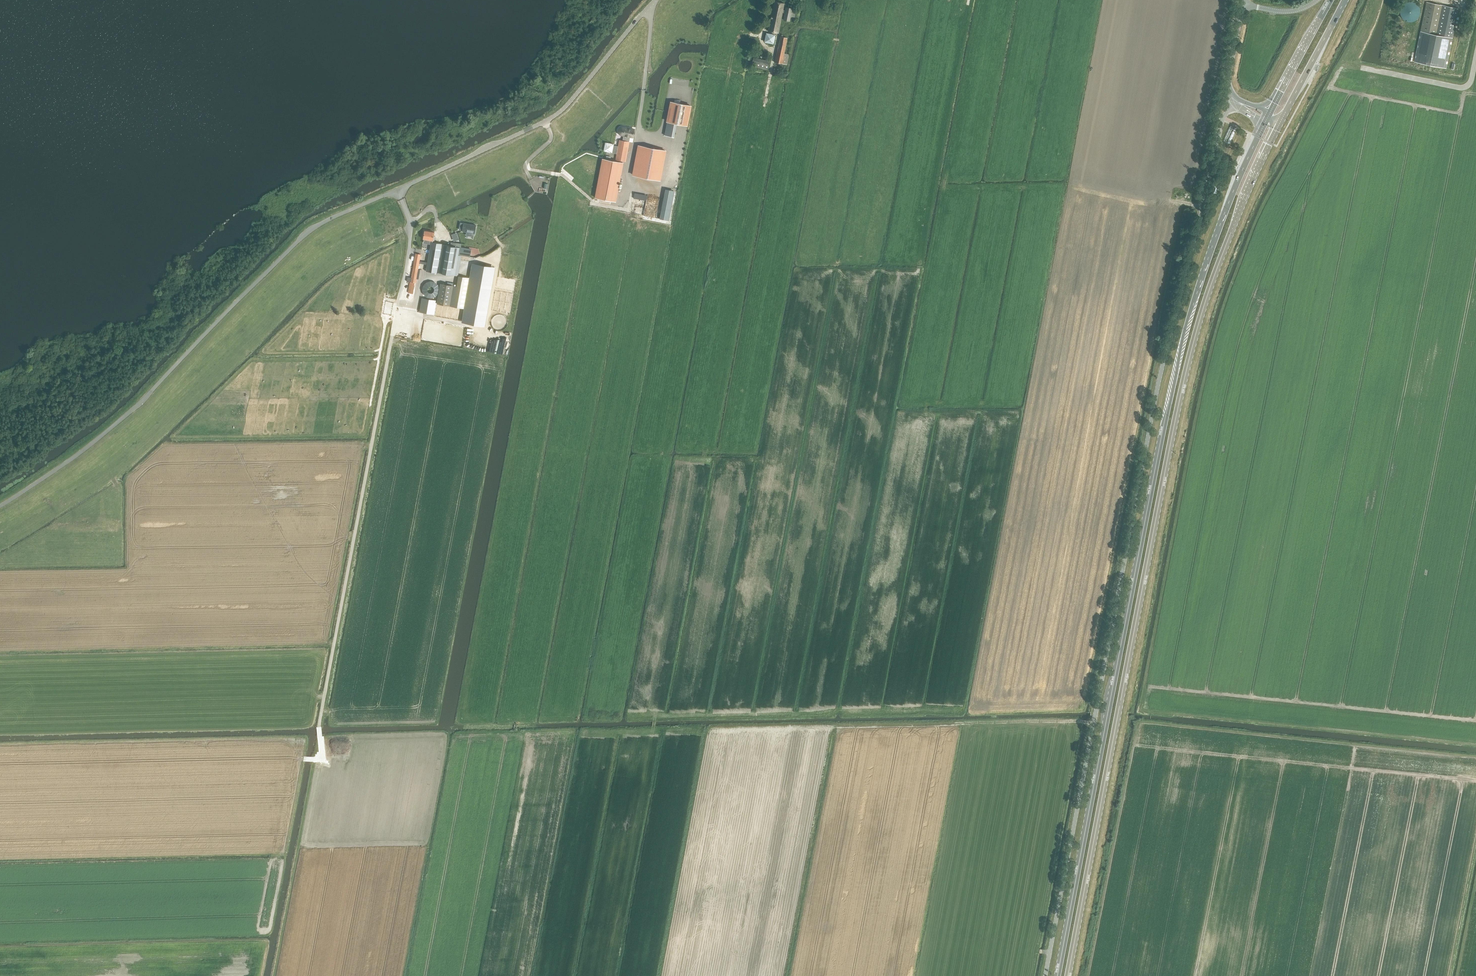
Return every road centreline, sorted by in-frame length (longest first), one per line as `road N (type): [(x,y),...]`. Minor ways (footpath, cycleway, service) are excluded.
road 1 (unclassified): [(1045,975),(1161,373),(1221,123),(1236,101)]
road 2 (primary): [(1265,121),(1182,339),(1057,975)]
road 3 (primary): [(1068,975),(1193,338),(1278,122)]
road 4 (tertiary): [(0,505),(124,416),(315,224),(544,123),(655,0)]
road 5 (track): [(319,753),(400,300)]
road 6 (track): [(636,147),(620,203),(599,205),(560,175),(527,164)]
road 7 (track): [(1364,69),(1459,87),(1468,86),(1475,52)]
road 8 (primary): [(1278,122),(1344,0)]
road 9 (primary): [(1330,0),(1269,112)]

